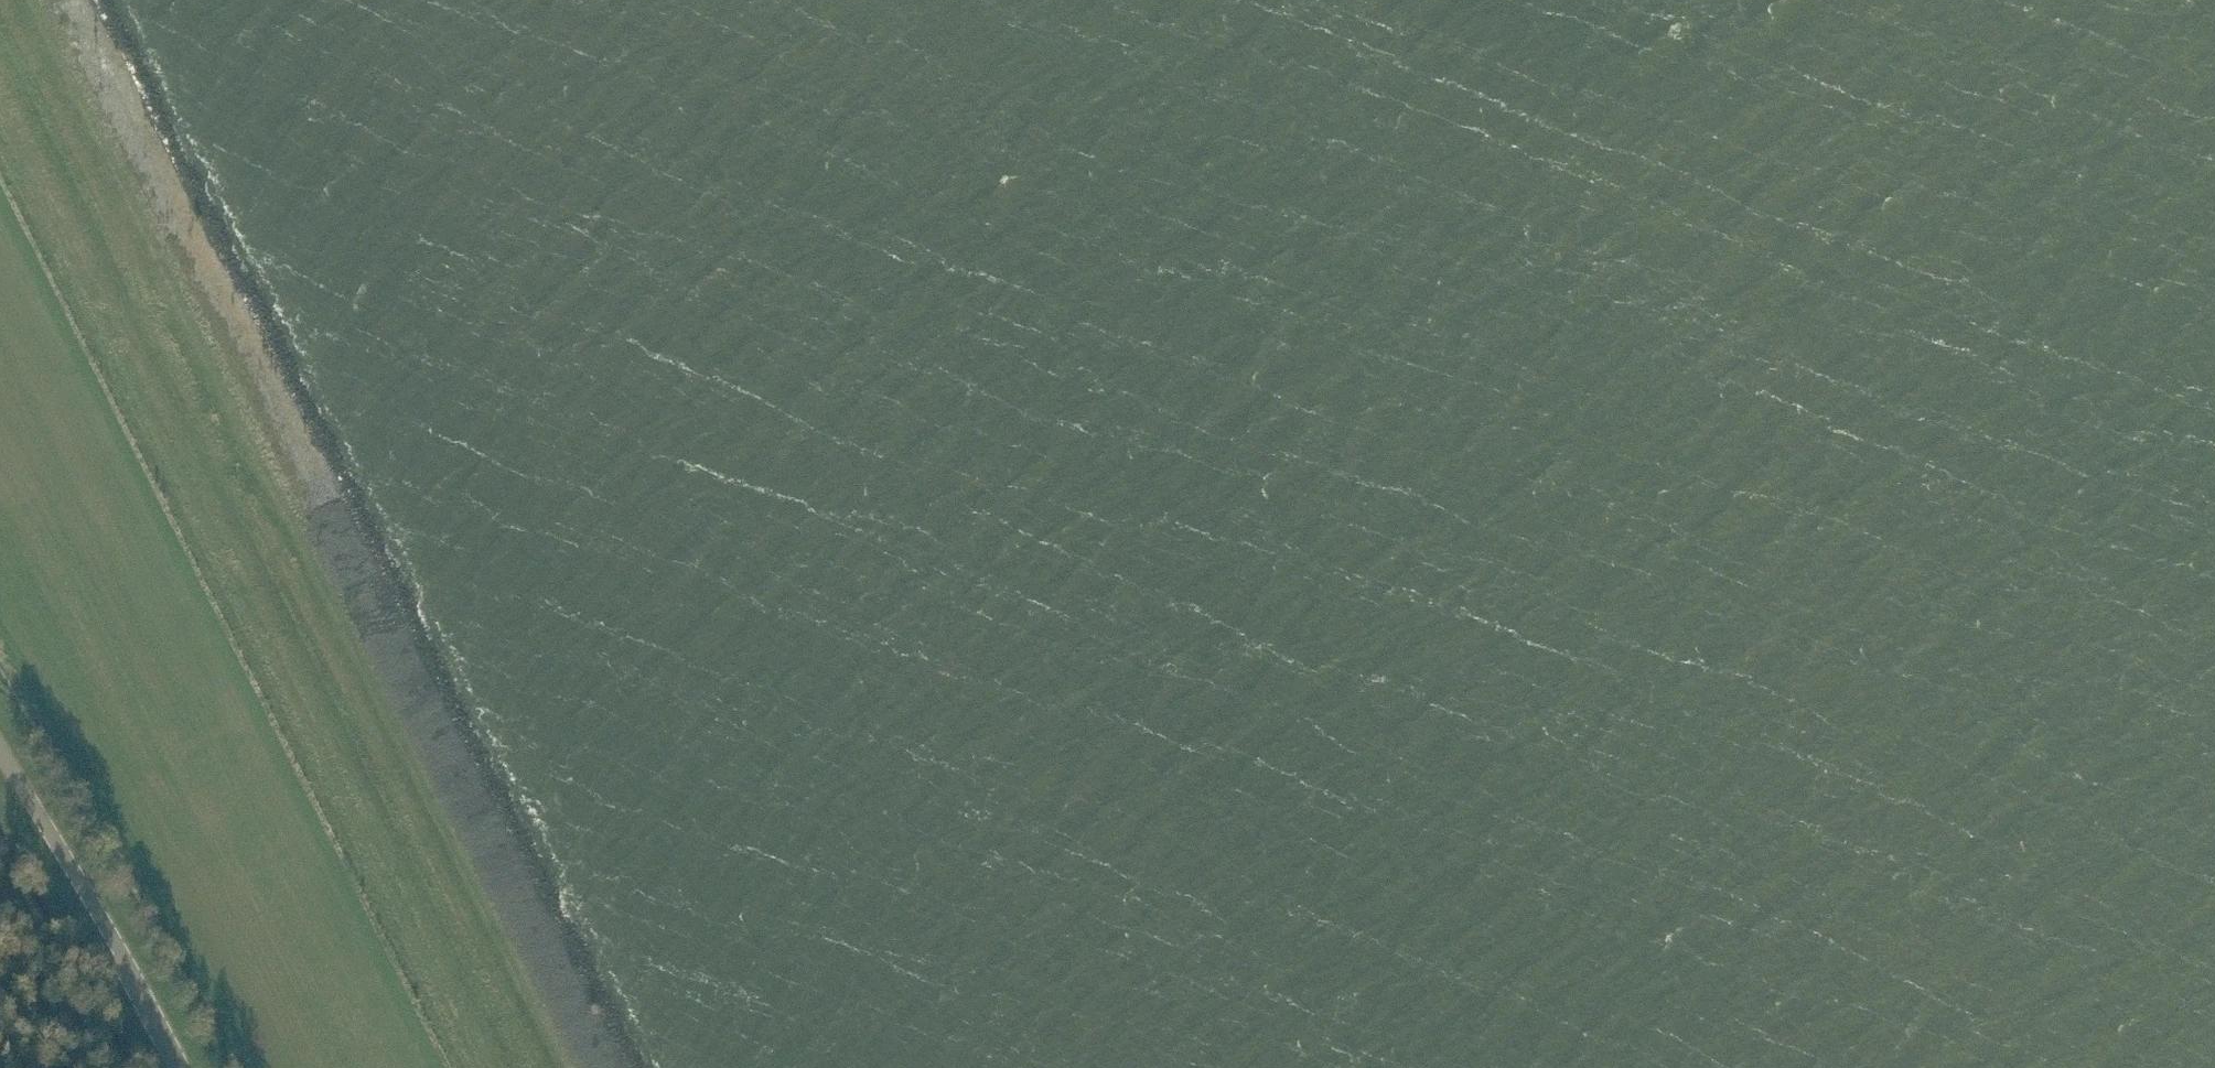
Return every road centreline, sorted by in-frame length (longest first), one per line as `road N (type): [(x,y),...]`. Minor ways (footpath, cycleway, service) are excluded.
road 1 (tertiary): [(180,1067),(0,744)]

